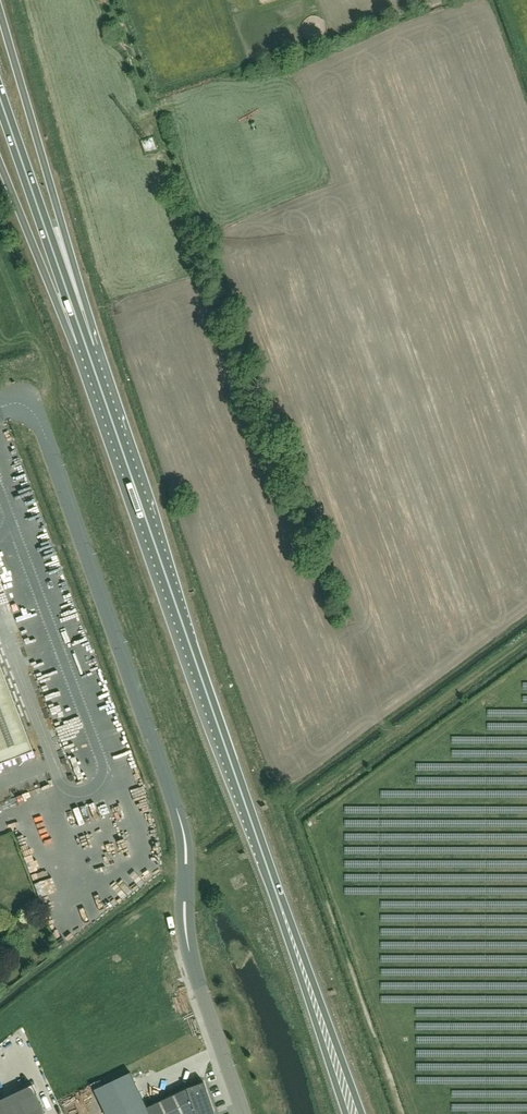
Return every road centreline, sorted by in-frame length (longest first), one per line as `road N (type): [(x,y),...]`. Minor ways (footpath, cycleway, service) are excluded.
road 1 (unclassified): [(244,1113),(191,962),(180,816),(42,428),(23,404),(1,407)]
road 2 (trunk): [(325,1032),(87,348)]
road 3 (trunk): [(87,348),(65,233),(0,12)]
road 4 (trunk): [(87,348),(0,98)]
road 5 (trunk): [(0,165),(45,275),(87,348)]
road 6 (track): [(113,0),(166,153)]

